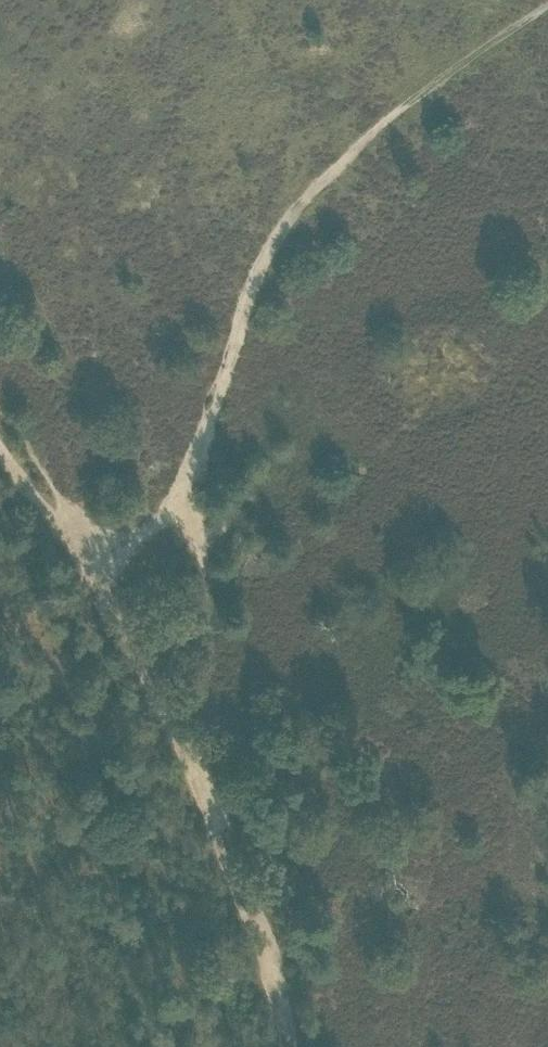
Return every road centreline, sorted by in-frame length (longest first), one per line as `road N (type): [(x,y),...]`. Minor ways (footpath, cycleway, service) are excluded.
road 1 (track): [(204,444),(276,238),(343,162),(547,7)]
road 2 (track): [(290,1046),(260,924),(148,677)]
road 3 (track): [(148,677),(107,581),(0,444)]
road 4 (track): [(204,444),(107,581)]

